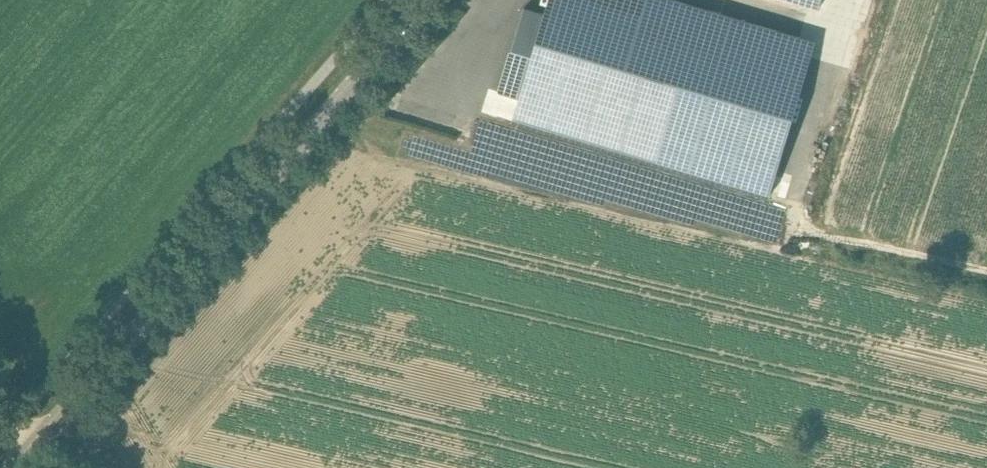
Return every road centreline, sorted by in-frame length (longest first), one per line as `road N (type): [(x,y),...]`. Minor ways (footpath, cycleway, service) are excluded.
road 1 (tertiary): [(15,467),(427,0)]

